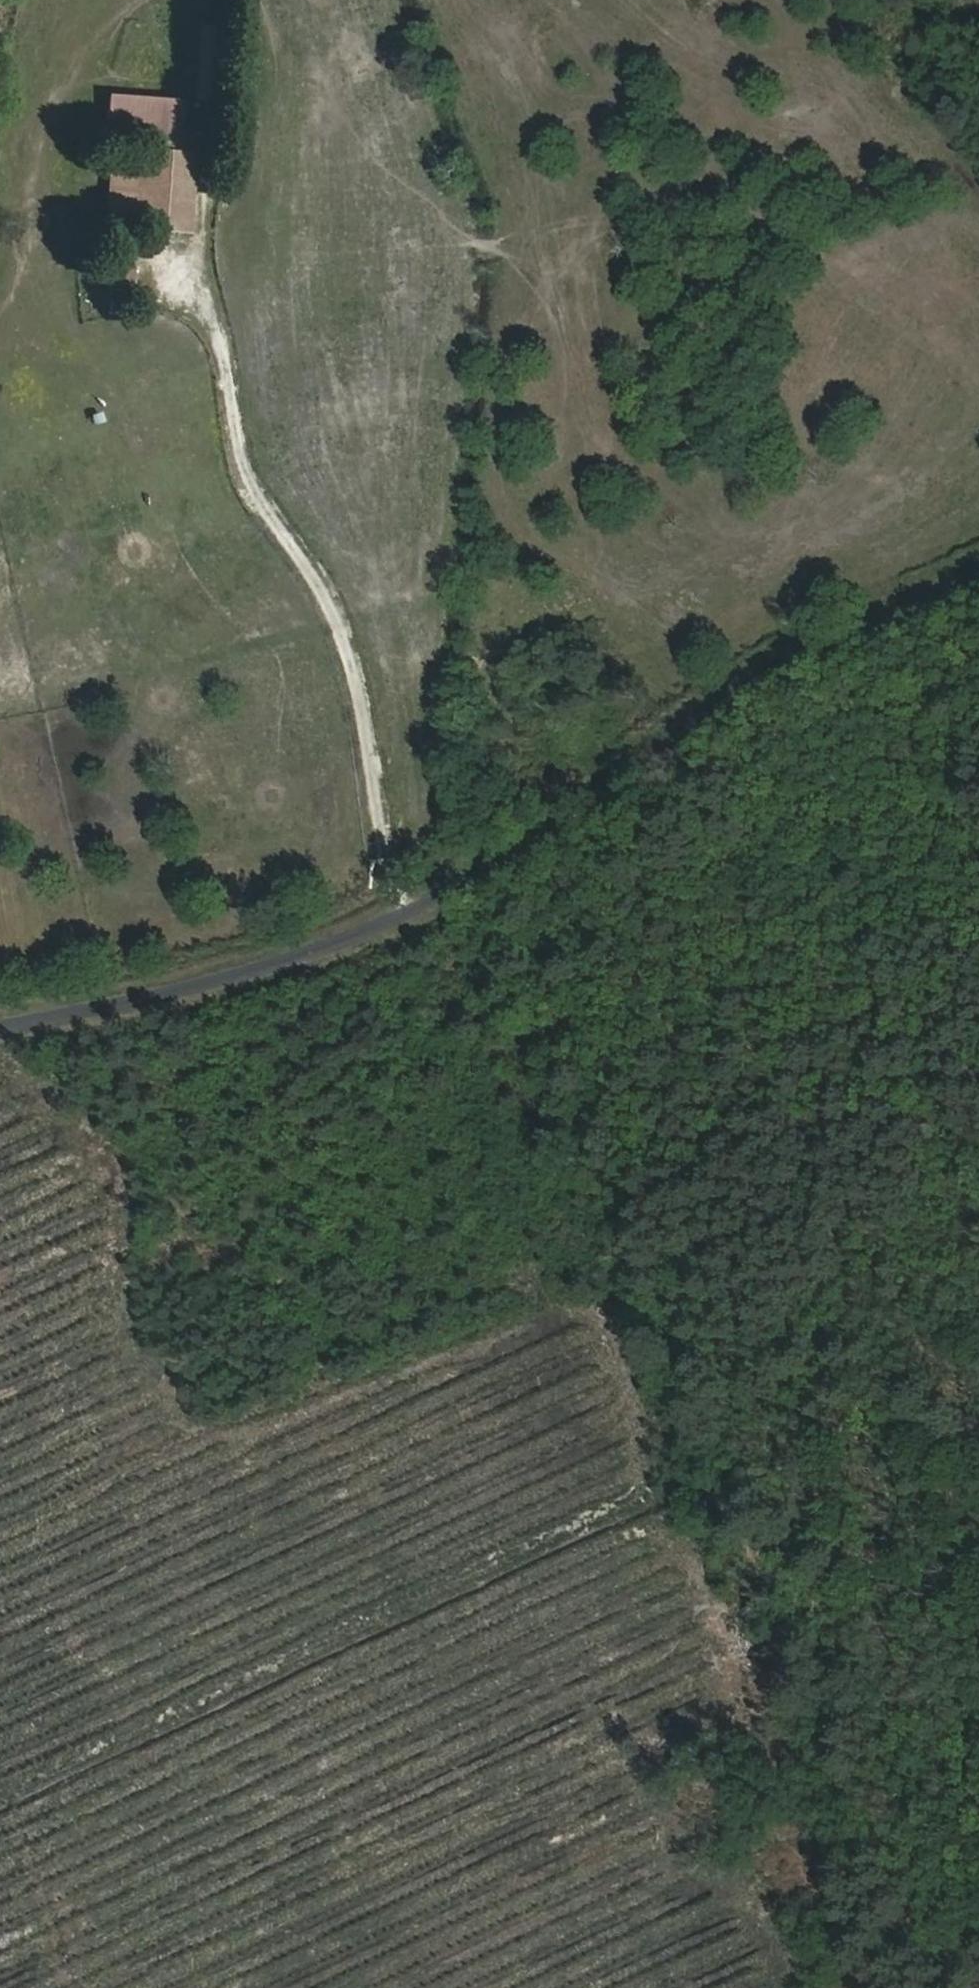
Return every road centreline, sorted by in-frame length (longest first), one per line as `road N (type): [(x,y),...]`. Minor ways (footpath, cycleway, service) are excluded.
road 1 (unclassified): [(978,578),(817,647),(513,857),(371,928),(249,973),(0,1025)]

